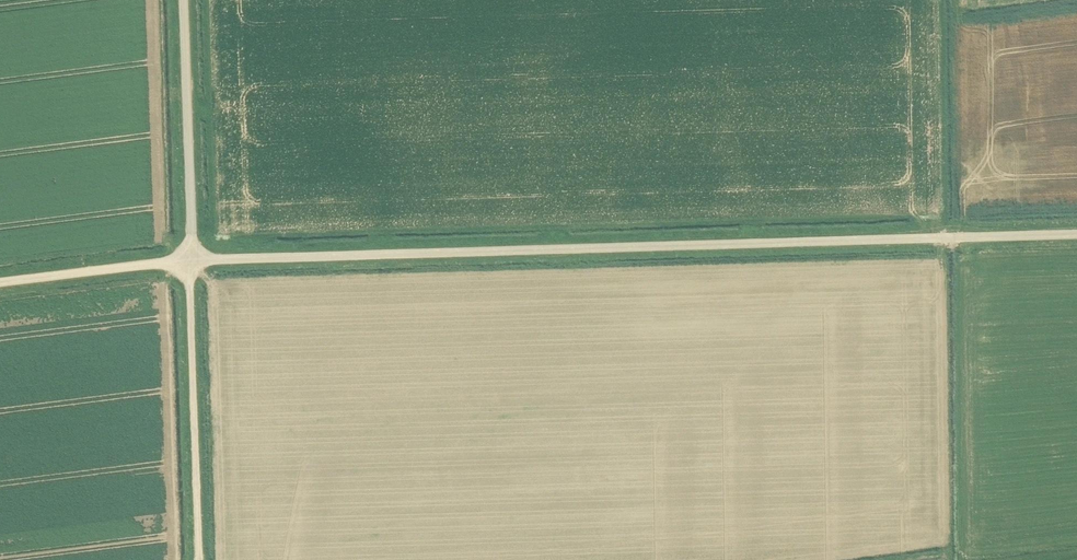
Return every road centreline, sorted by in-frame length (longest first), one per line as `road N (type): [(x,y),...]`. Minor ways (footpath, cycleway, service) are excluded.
road 1 (unclassified): [(192,260),(1076,234)]
road 2 (unclassified): [(199,559),(192,260)]
road 3 (unclassified): [(192,260),(184,0)]
road 4 (unclassified): [(0,283),(192,260)]

